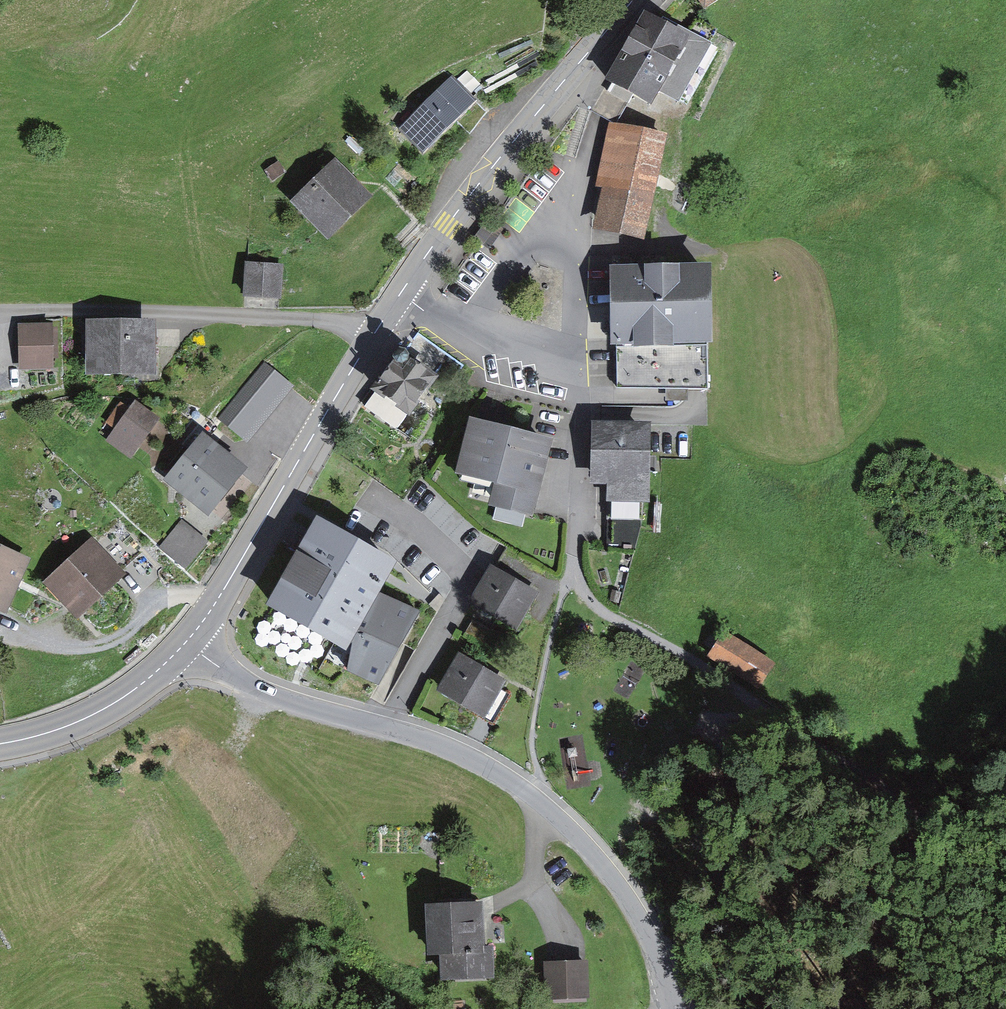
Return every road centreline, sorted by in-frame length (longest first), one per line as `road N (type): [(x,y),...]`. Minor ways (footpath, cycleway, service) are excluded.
road 1 (unclassified): [(188,643),(277,697),(445,746),(541,803),(622,890),(678,1008)]
road 2 (residential): [(0,310),(323,321),(375,334)]
road 3 (tertiary): [(402,292),(498,160),(632,0)]
road 4 (tertiary): [(188,643),(375,334)]
road 5 (residential): [(579,448),(579,370),(402,292)]
road 6 (tertiary): [(0,742),(43,734),(122,700),(188,643)]

